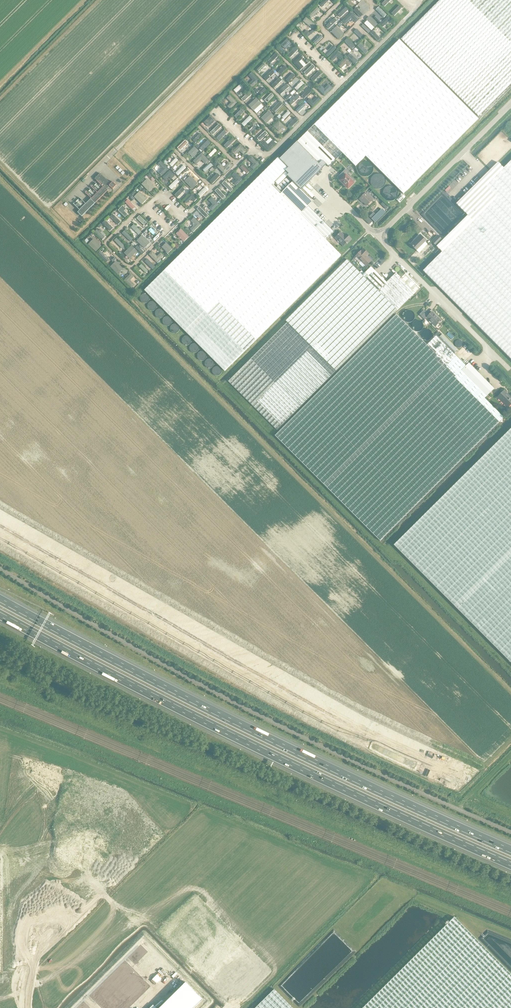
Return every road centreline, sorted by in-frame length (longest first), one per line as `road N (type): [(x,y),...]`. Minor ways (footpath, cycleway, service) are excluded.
road 1 (motorway): [(510,849),(285,745),(0,598)]
road 2 (motorway): [(0,616),(282,761),(510,866)]
road 3 (unclassified): [(376,238),(510,104)]
road 4 (unclassified): [(510,371),(376,238)]

